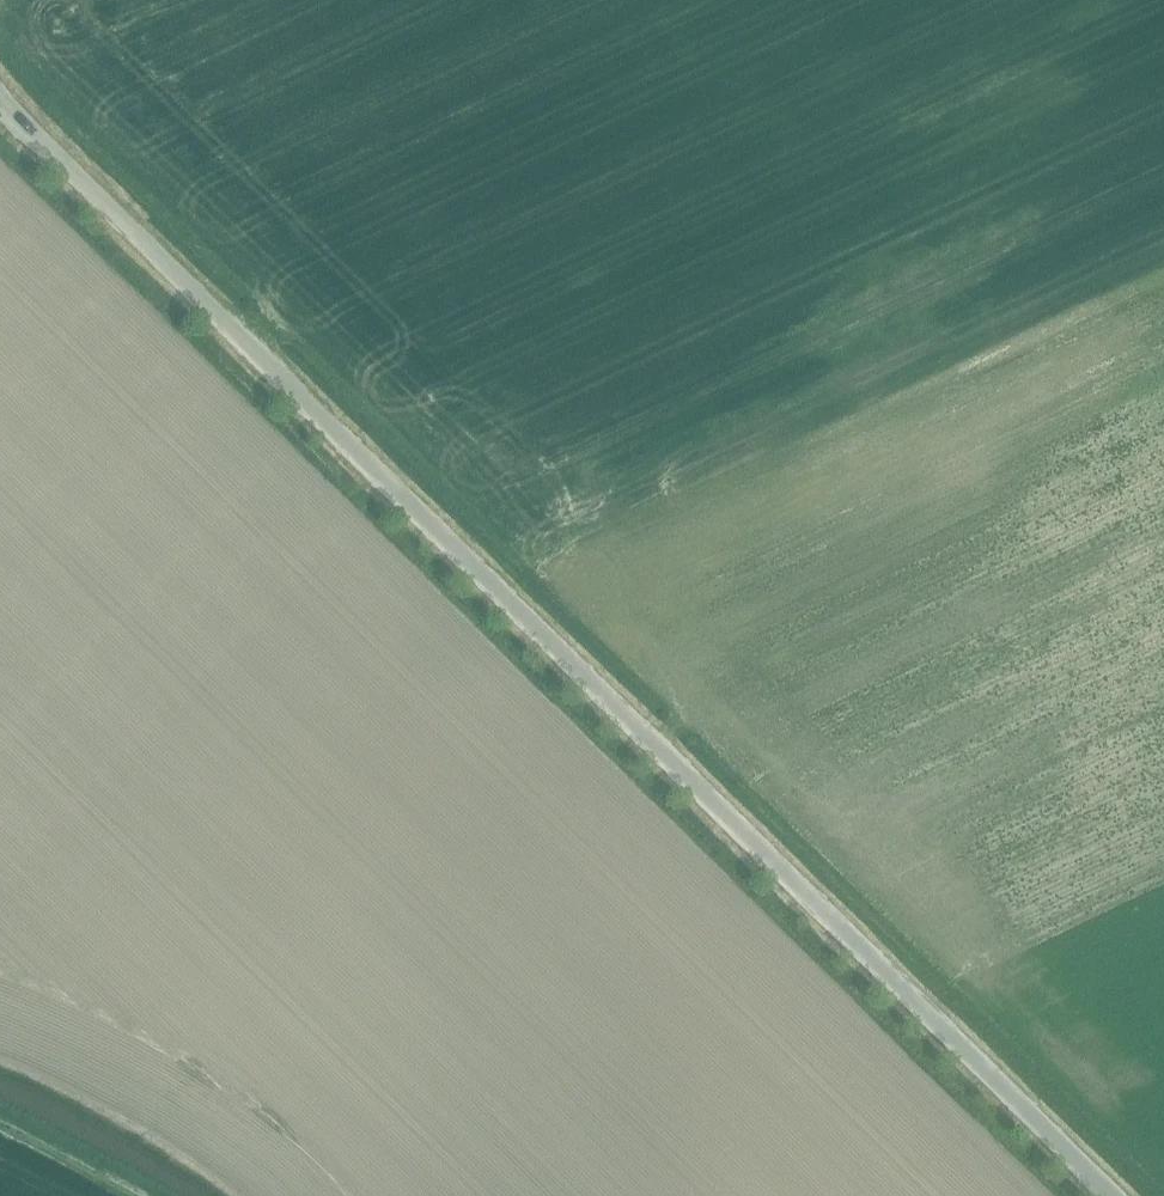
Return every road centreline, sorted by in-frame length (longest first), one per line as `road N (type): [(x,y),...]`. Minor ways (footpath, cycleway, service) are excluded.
road 1 (unclassified): [(1091,1195),(0,95)]

